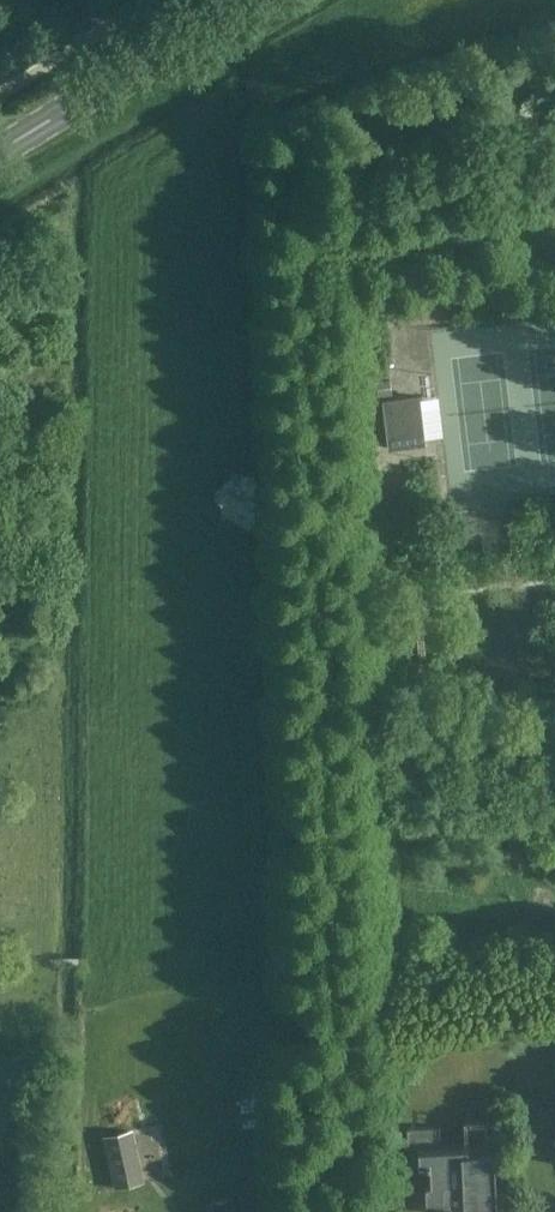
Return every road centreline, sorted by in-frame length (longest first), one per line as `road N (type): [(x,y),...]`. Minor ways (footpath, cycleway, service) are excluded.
road 1 (primary): [(0,150),(244,0)]

